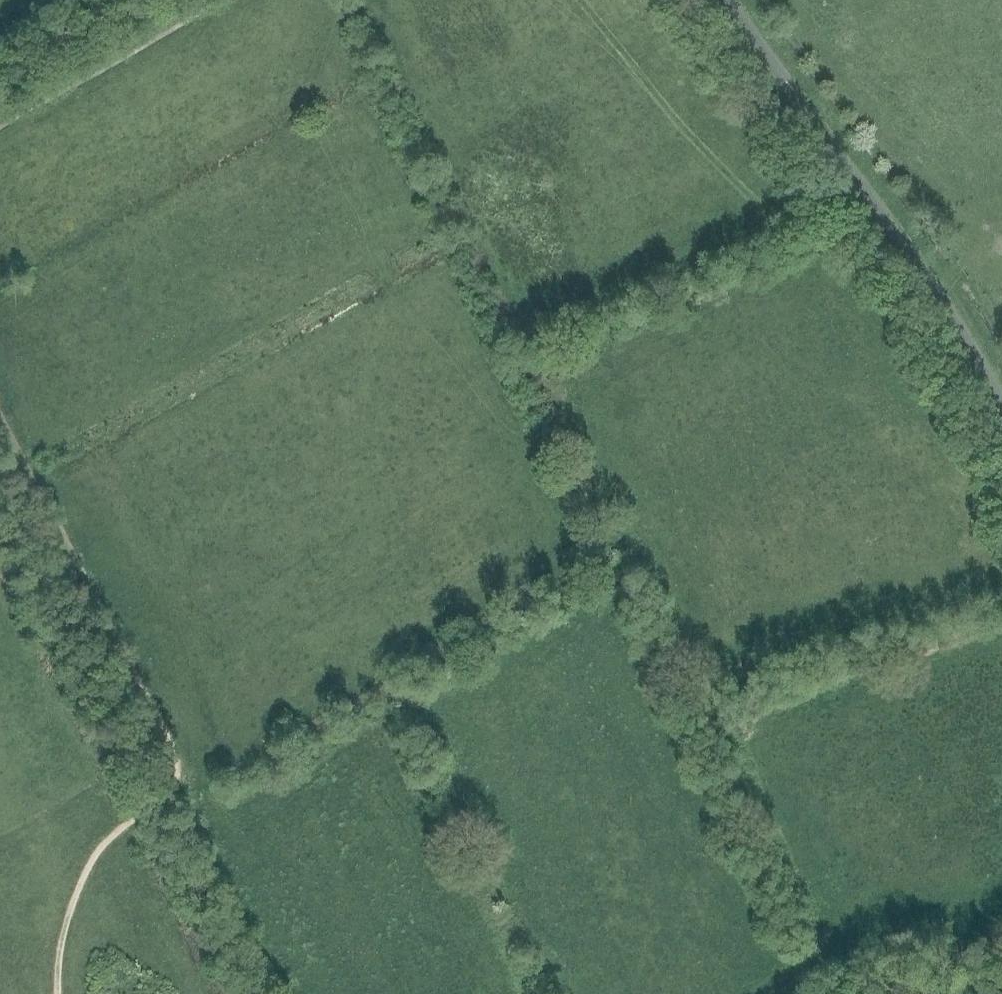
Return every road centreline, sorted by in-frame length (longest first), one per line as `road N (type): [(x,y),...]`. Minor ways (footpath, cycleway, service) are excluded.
road 1 (unclassified): [(1001,406),(958,324),(730,0)]

